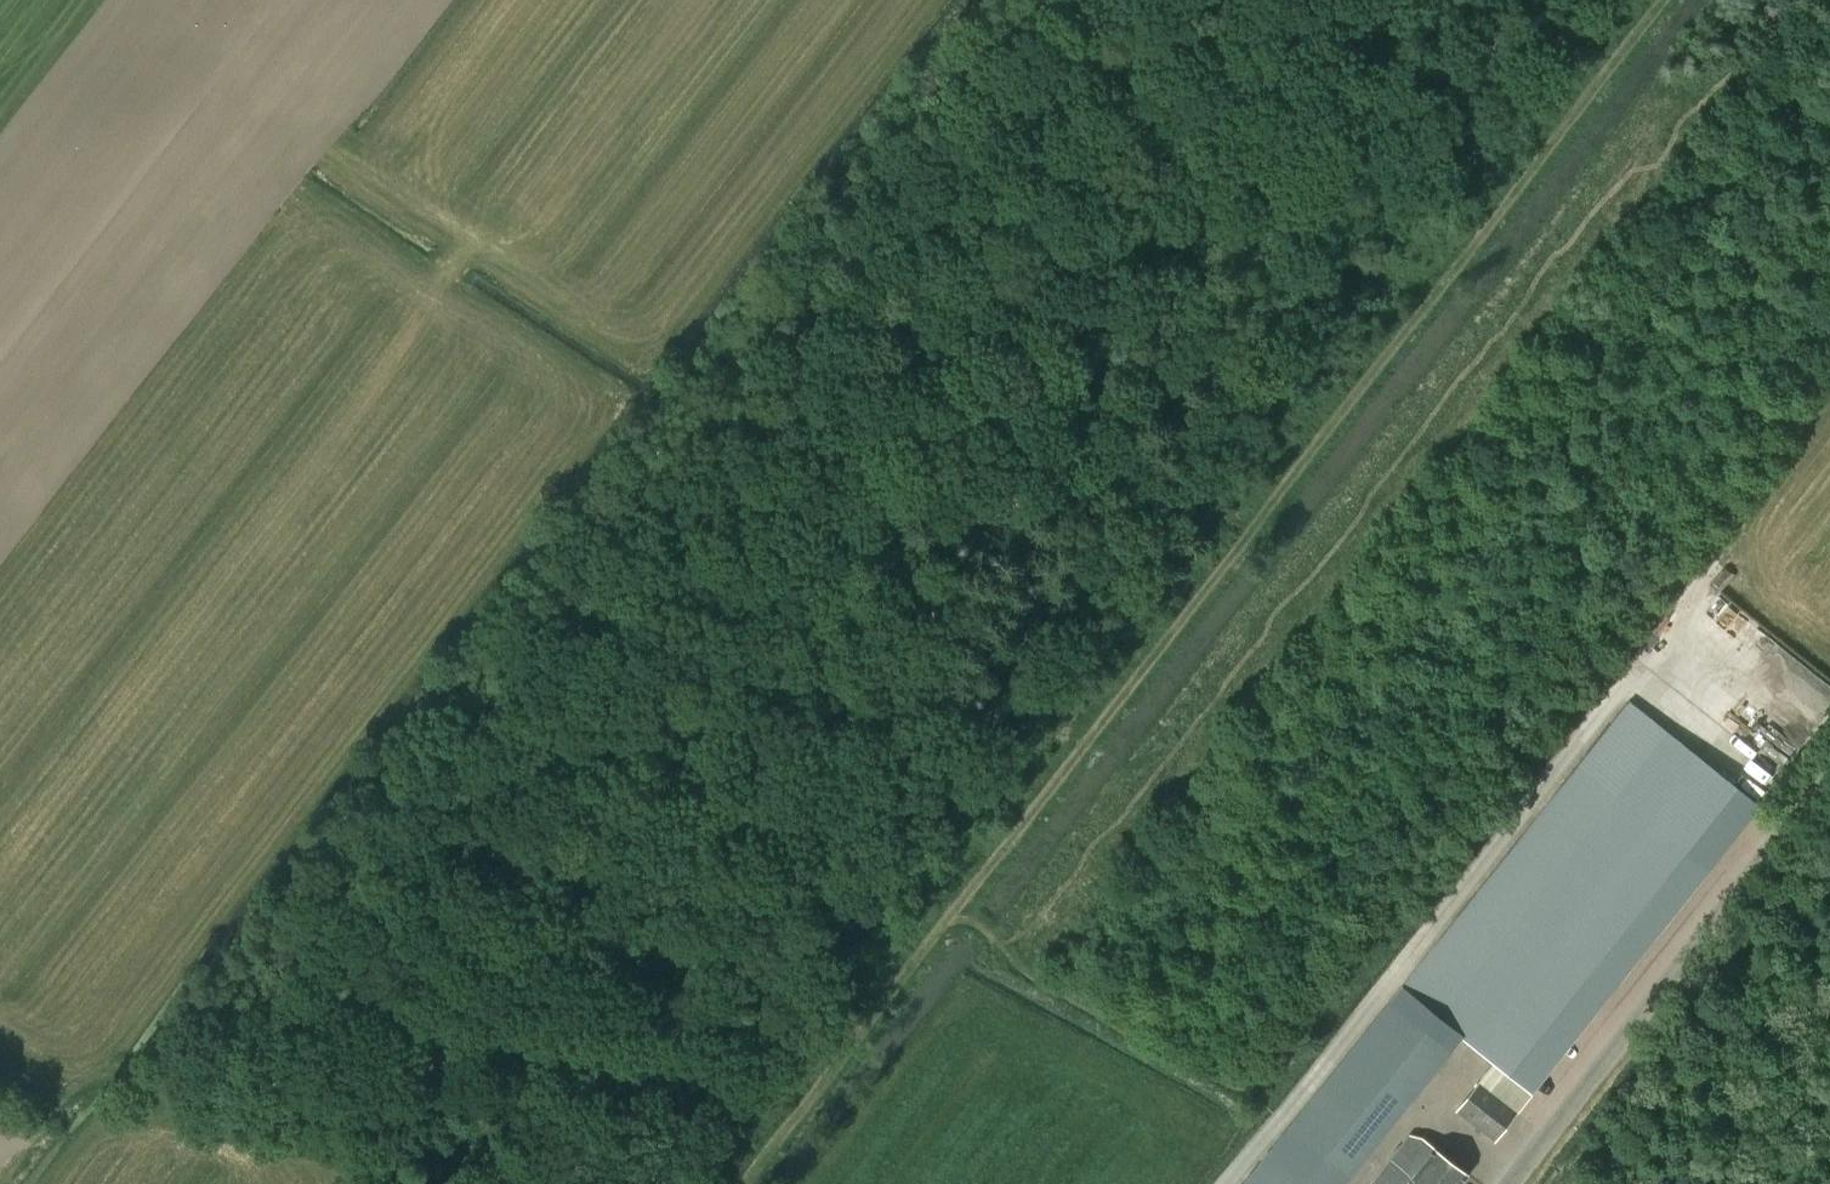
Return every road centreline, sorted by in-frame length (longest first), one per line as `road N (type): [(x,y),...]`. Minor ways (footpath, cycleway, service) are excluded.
road 1 (unclassified): [(1512,1183),(1829,771)]

